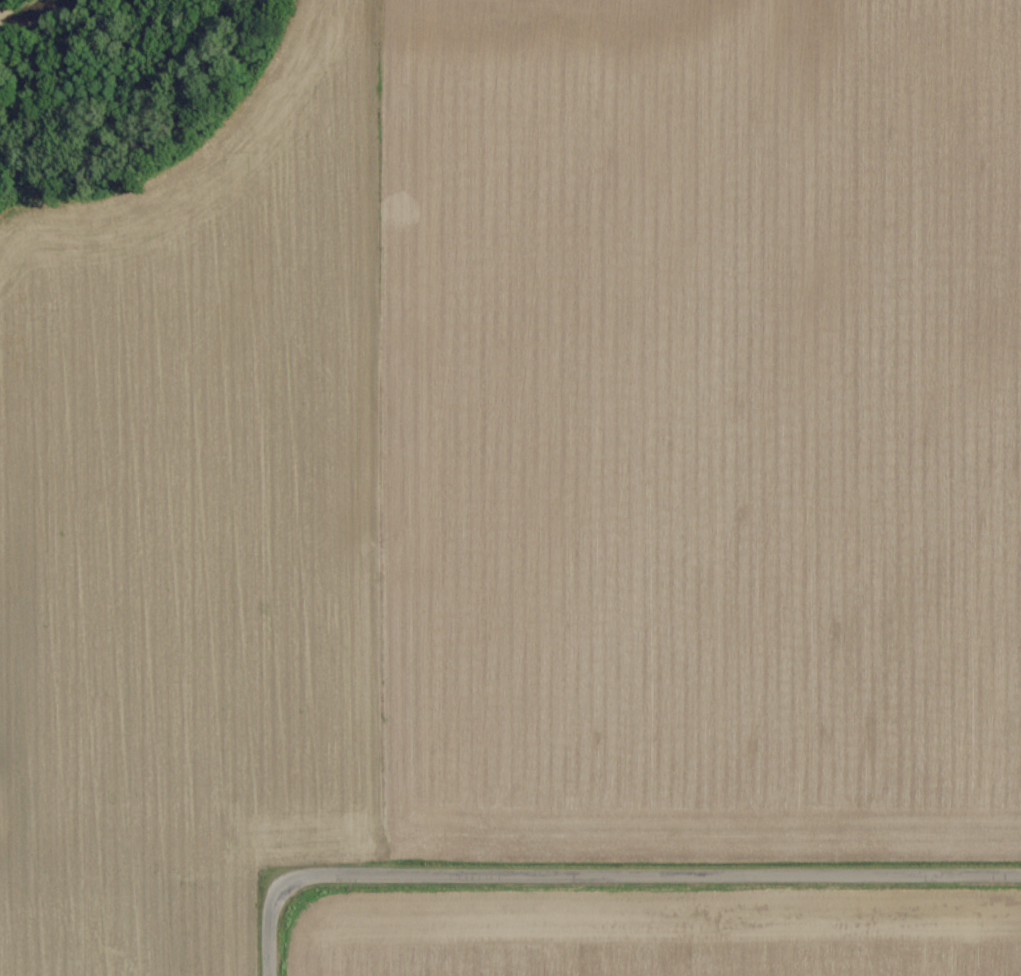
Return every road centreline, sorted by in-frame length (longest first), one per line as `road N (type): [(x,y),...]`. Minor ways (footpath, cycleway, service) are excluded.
road 1 (residential): [(1020,877),(287,905)]

